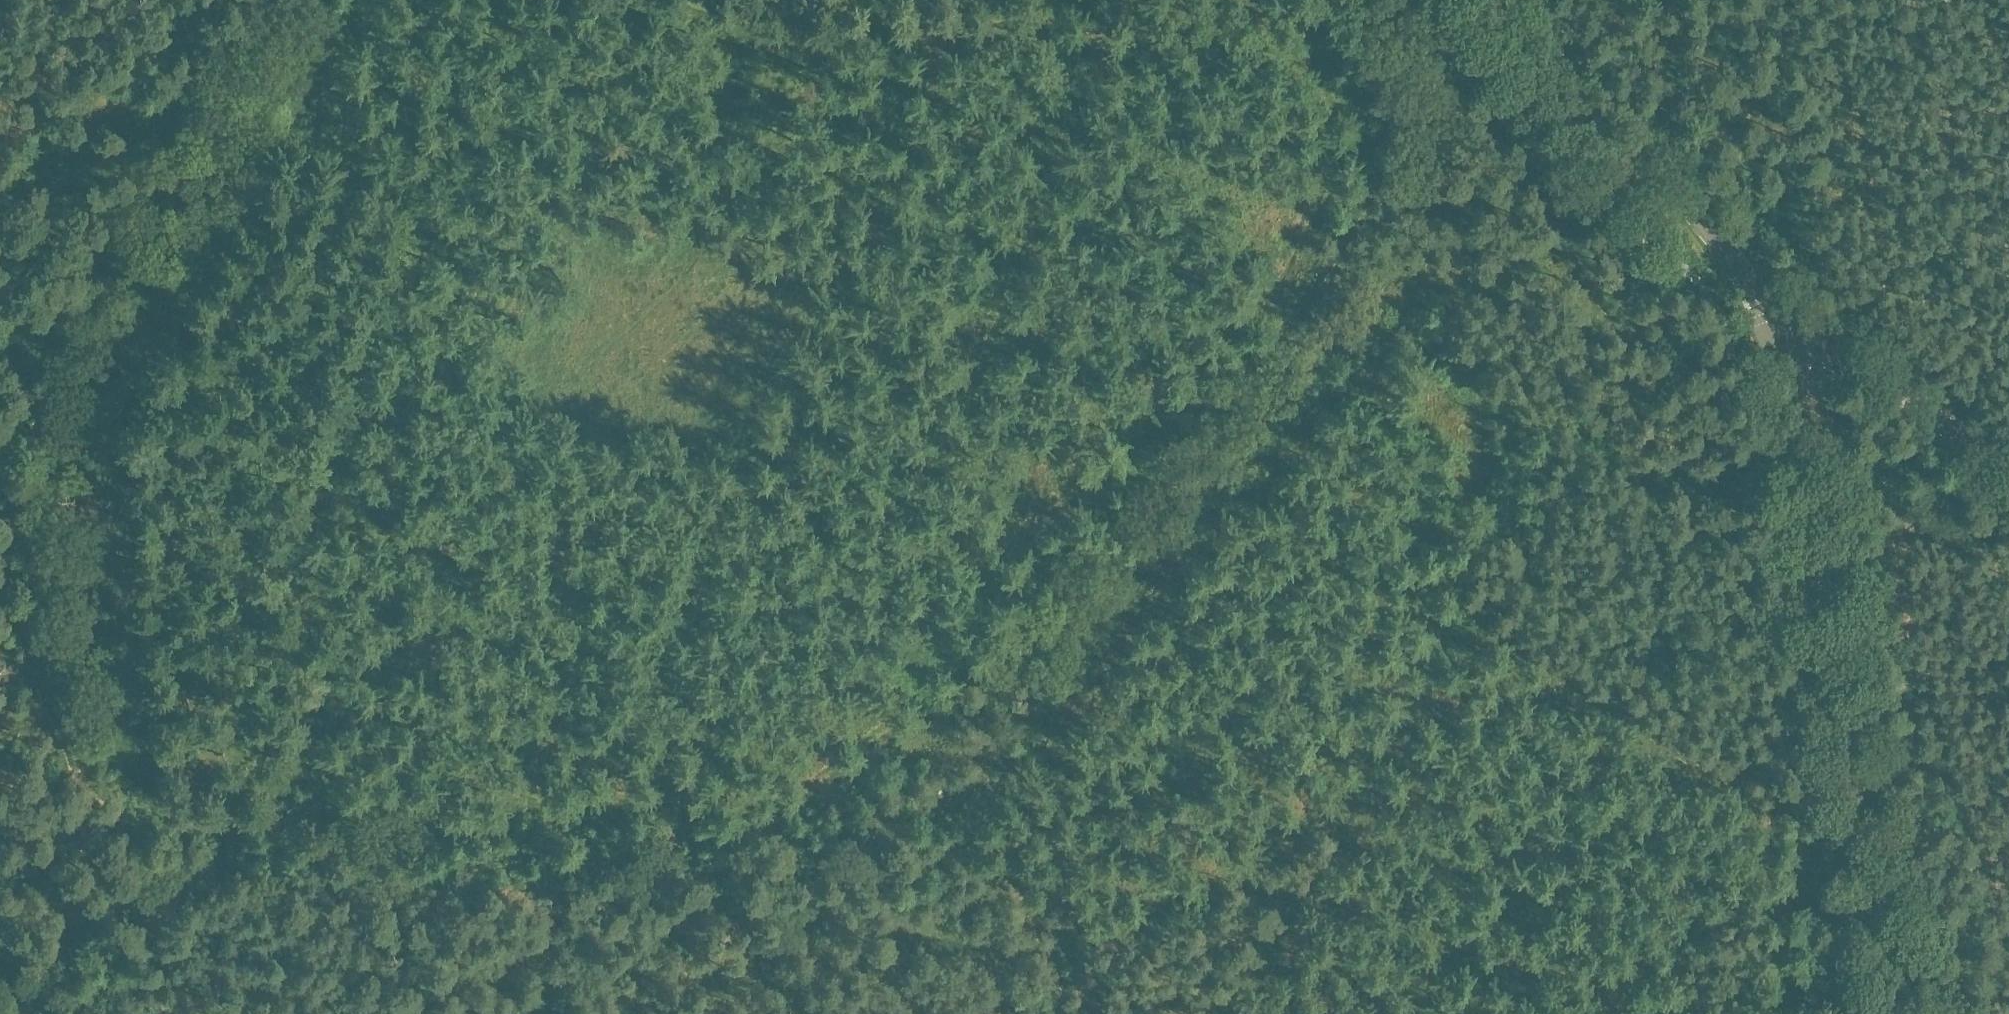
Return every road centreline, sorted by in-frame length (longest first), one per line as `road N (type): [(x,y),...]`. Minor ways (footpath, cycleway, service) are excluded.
road 1 (tertiary): [(1890,1013),(1771,345)]
road 2 (tertiary): [(1771,345),(1743,277),(1488,0)]
road 3 (tertiary): [(2008,476),(1864,364),(1771,345)]

